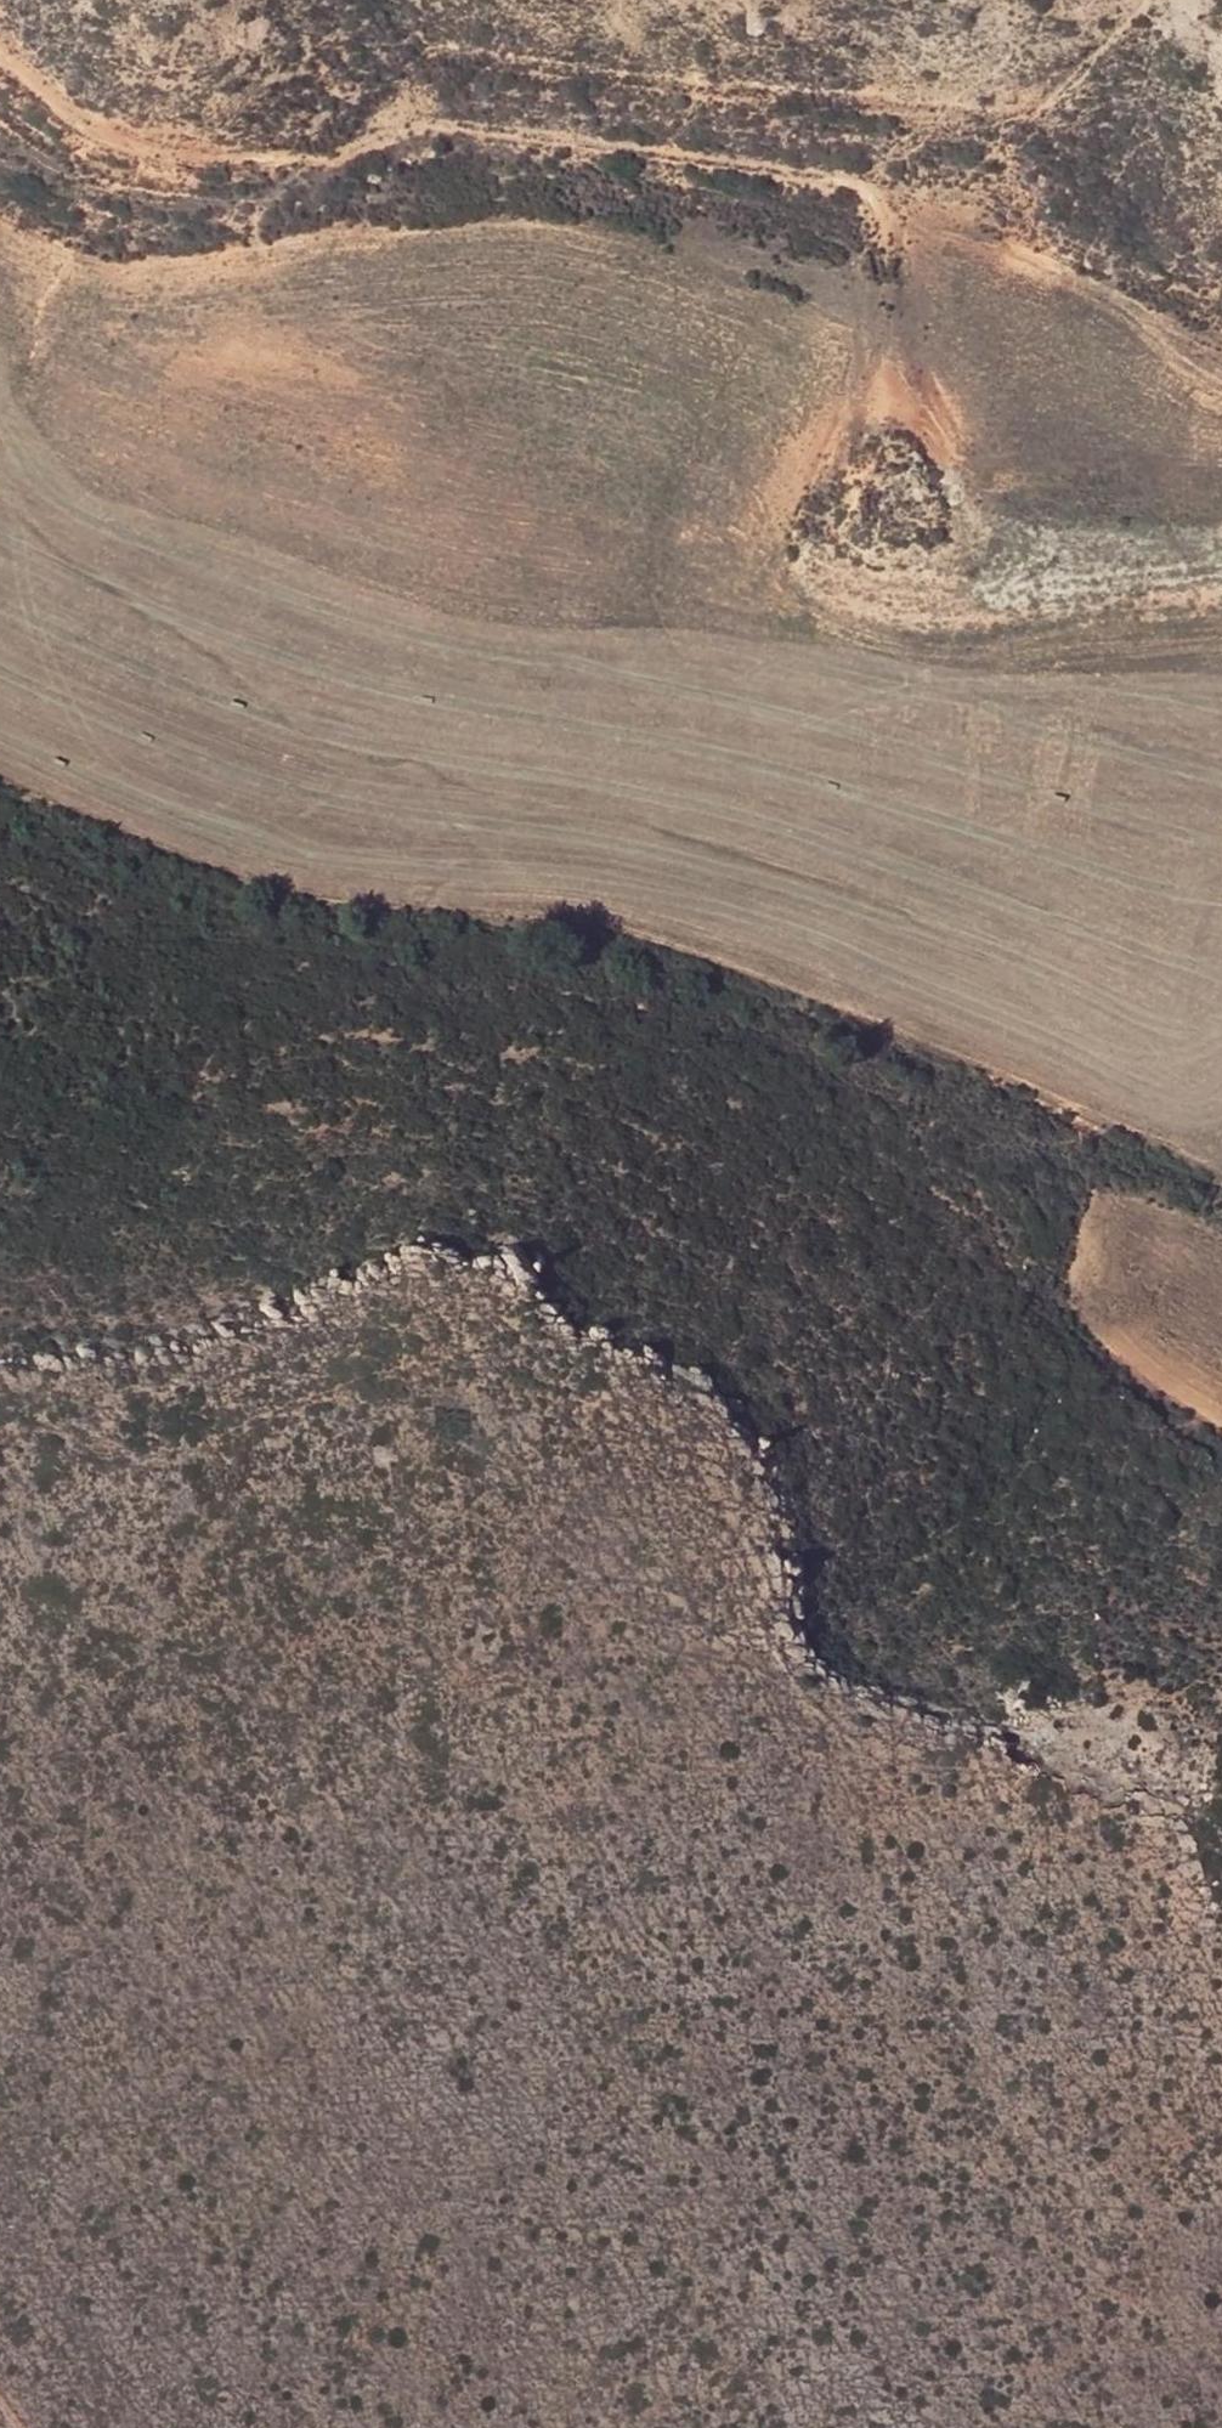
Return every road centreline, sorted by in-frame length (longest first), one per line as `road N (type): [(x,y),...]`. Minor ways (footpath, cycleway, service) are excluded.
road 1 (track): [(339,156),(168,140),(32,72),(0,37)]

